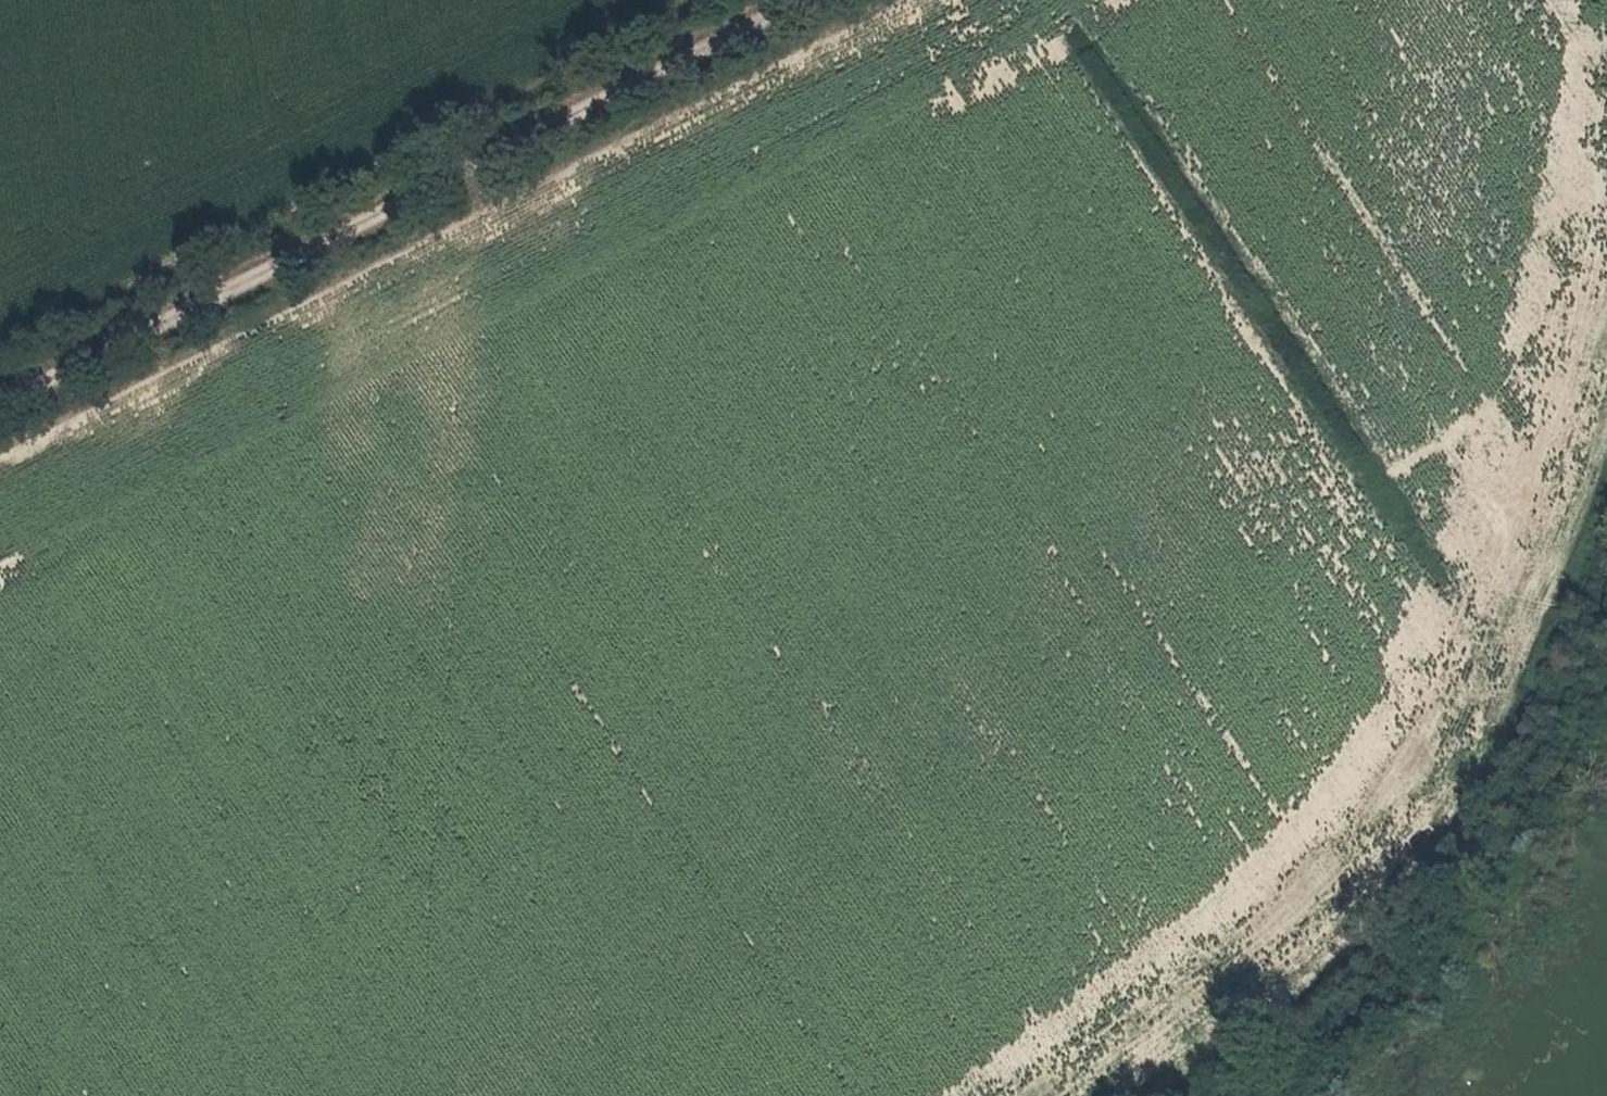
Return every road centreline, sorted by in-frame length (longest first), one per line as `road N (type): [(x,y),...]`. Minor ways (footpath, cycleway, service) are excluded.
road 1 (track): [(0,413),(812,0)]

